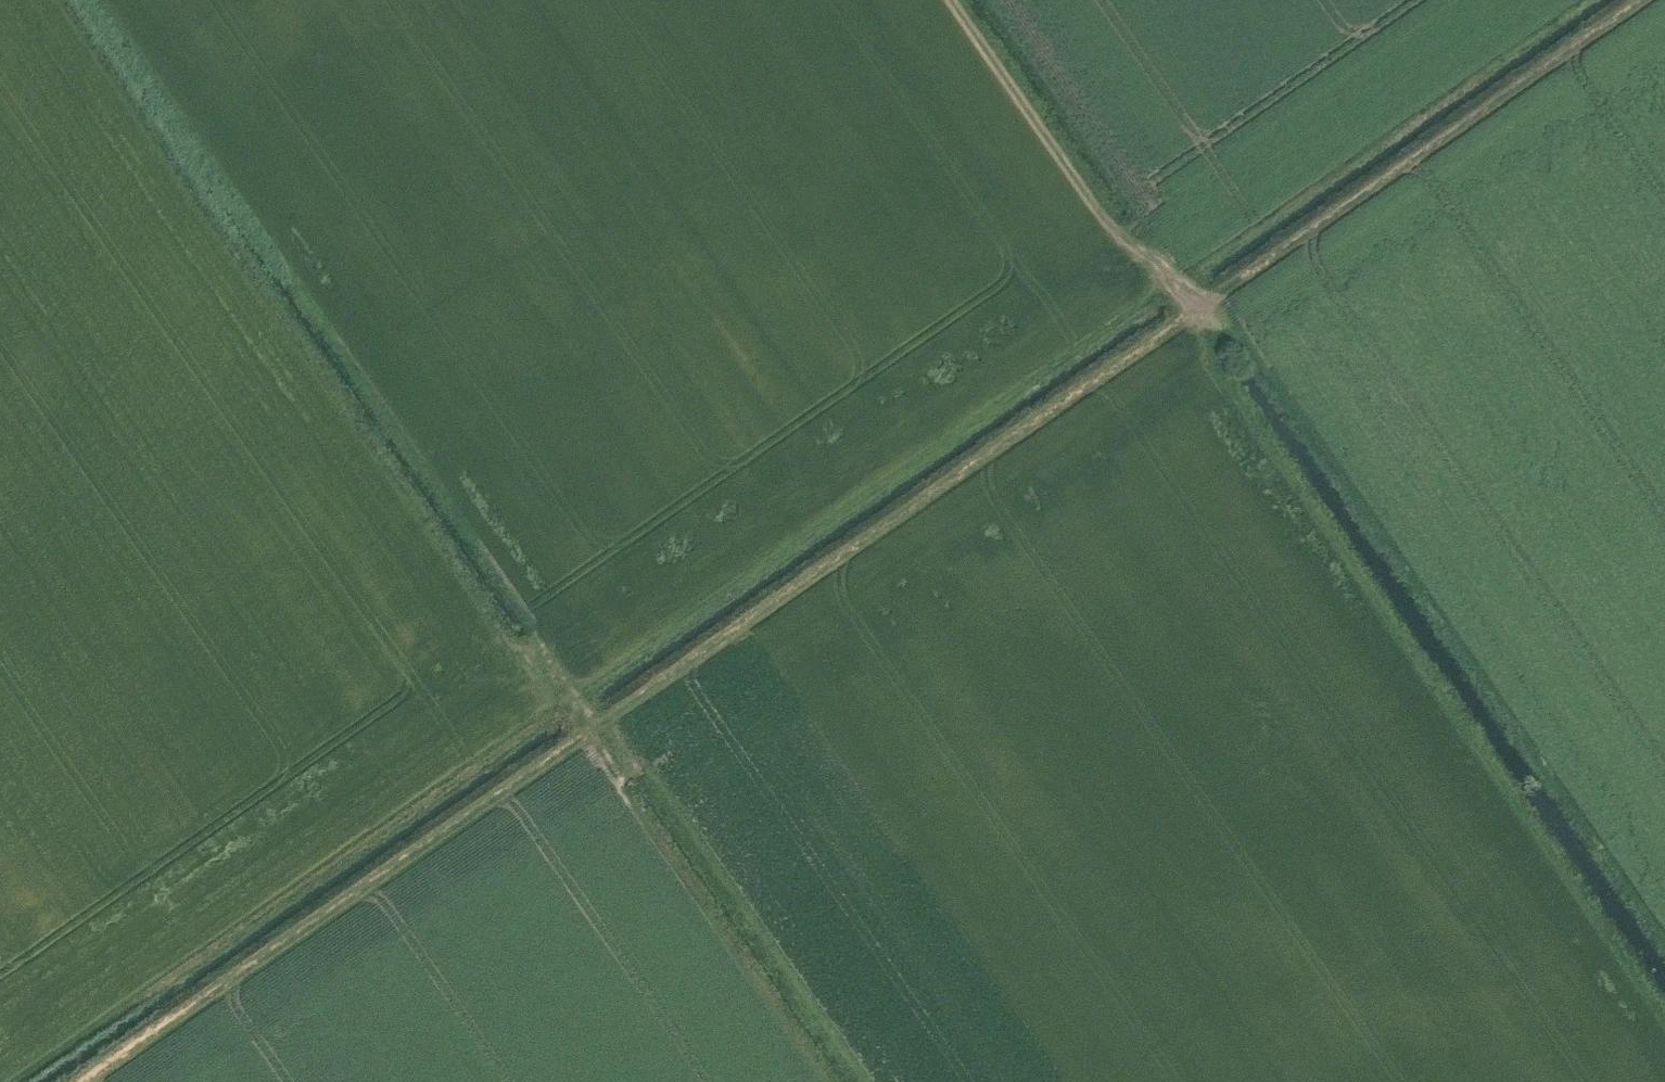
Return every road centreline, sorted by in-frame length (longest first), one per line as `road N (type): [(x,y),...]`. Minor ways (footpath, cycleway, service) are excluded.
road 1 (track): [(87,1081),(1654,0)]
road 2 (track): [(1189,323),(952,0)]

